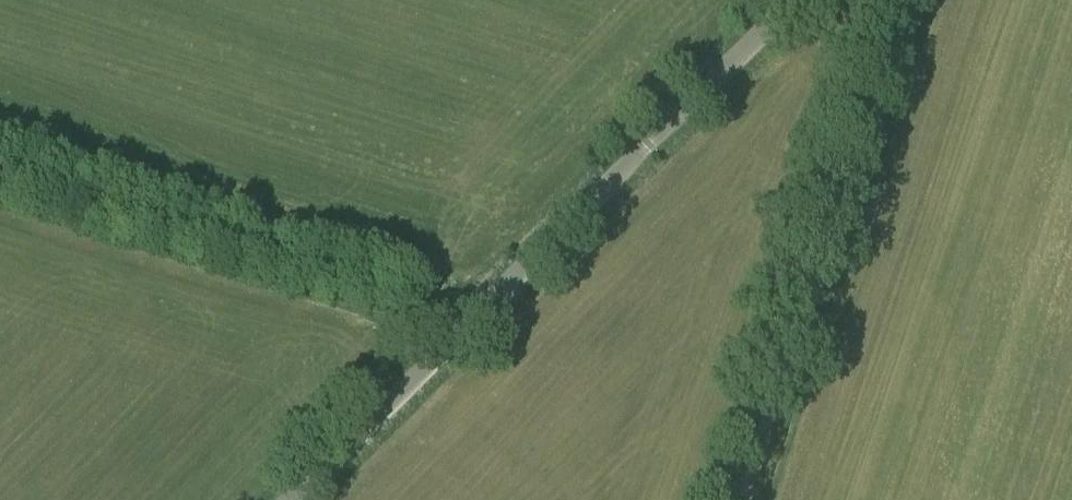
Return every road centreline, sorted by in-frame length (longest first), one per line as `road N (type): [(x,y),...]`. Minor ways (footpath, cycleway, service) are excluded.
road 1 (tertiary): [(292,499),(792,0)]
road 2 (track): [(747,499),(915,0)]
road 3 (track): [(476,320),(0,178)]

